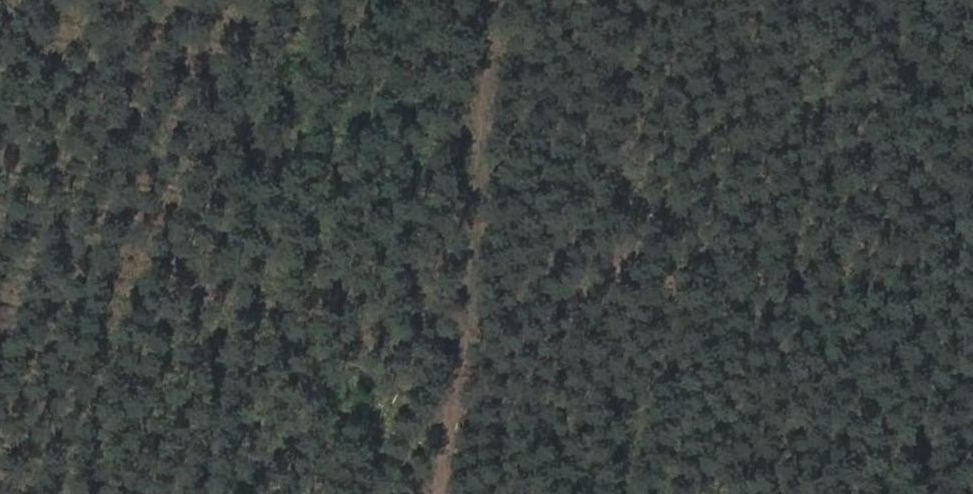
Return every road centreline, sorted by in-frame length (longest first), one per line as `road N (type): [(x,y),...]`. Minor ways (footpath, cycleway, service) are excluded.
road 1 (track): [(434,493),(496,0)]

